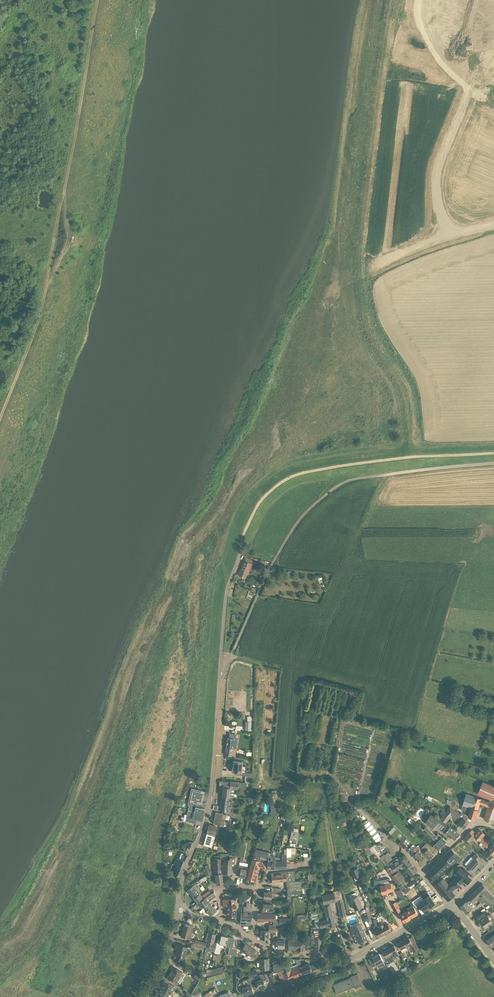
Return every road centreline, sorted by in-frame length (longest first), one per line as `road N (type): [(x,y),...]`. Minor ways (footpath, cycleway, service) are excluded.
road 1 (unclassified): [(219,681),(277,556),(322,498),(360,478),(493,463)]
road 2 (track): [(243,537),(260,502),(288,478),(493,453)]
road 3 (unclassified): [(178,897),(208,816),(219,681)]
road 4 (unclassified): [(219,681),(226,597),(243,537)]
road 5 (unclassified): [(334,965),(450,905)]
road 6 (residential): [(450,905),(425,869),(472,827),(493,828)]

